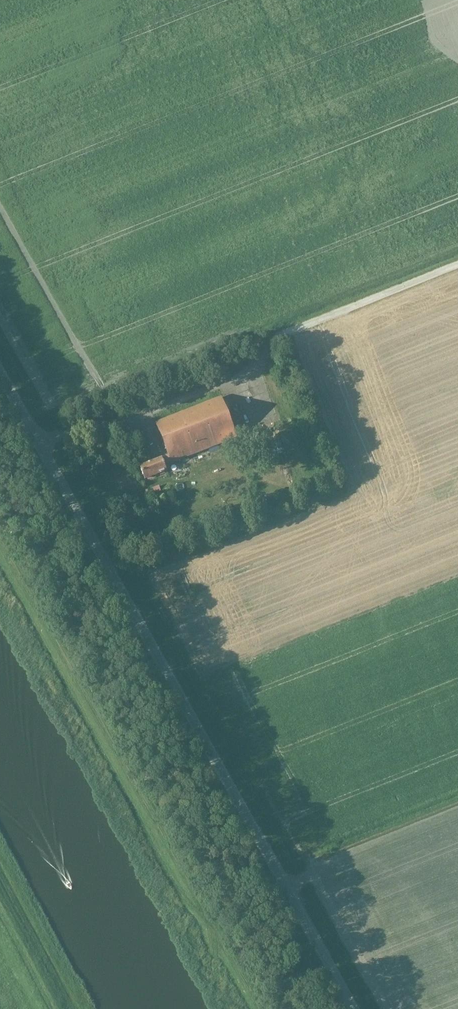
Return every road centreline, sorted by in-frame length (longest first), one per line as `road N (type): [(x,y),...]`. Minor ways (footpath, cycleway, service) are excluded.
road 1 (unclassified): [(353,1008),(0,375)]
road 2 (track): [(273,336),(457,263)]

